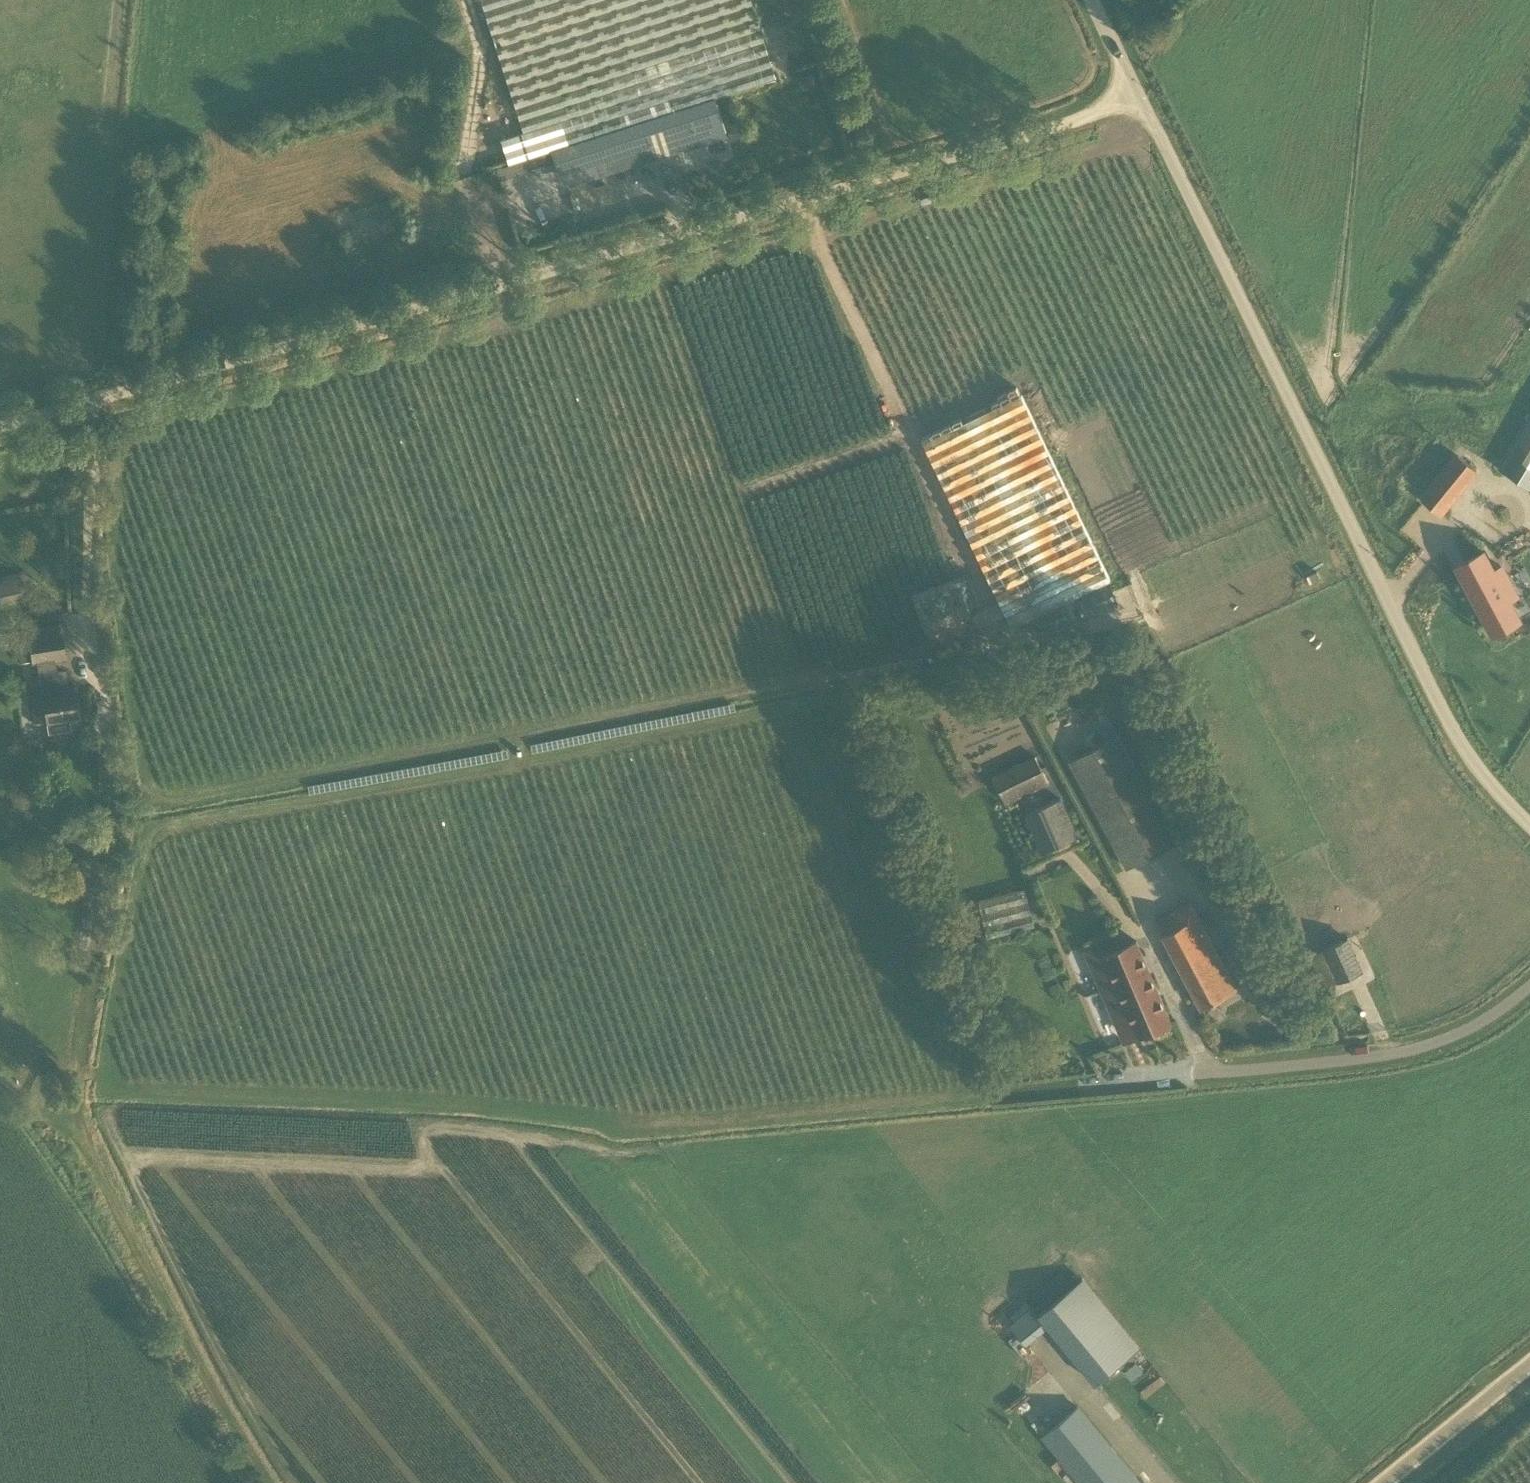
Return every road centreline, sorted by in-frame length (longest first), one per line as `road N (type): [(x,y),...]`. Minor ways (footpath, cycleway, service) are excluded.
road 1 (unclassified): [(0,439),(1090,131),(1137,96)]
road 2 (track): [(92,413),(89,649),(111,787),(115,893),(82,1078),(86,1135),(146,1268),(271,1482)]
road 3 (unclassified): [(1529,822),(1499,787),(1397,610),(1250,304),(1137,96)]
road 4 (unclassified): [(1225,1074),(1389,1059),(1484,1028),(1529,993)]
road 5 (unclassified): [(1383,1482),(1529,1365)]

